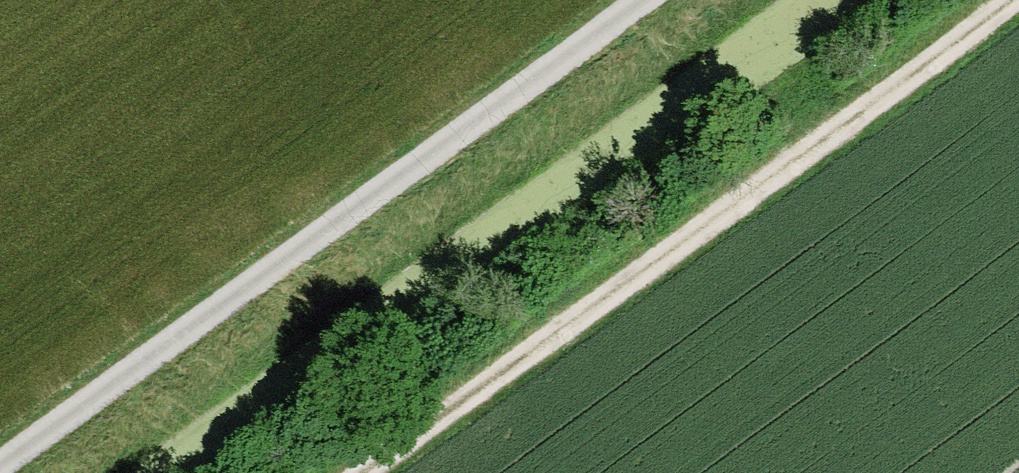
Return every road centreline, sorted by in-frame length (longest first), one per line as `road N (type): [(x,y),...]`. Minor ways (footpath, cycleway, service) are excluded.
road 1 (track): [(321,472),(946,0)]
road 2 (track): [(609,0),(0,450)]

